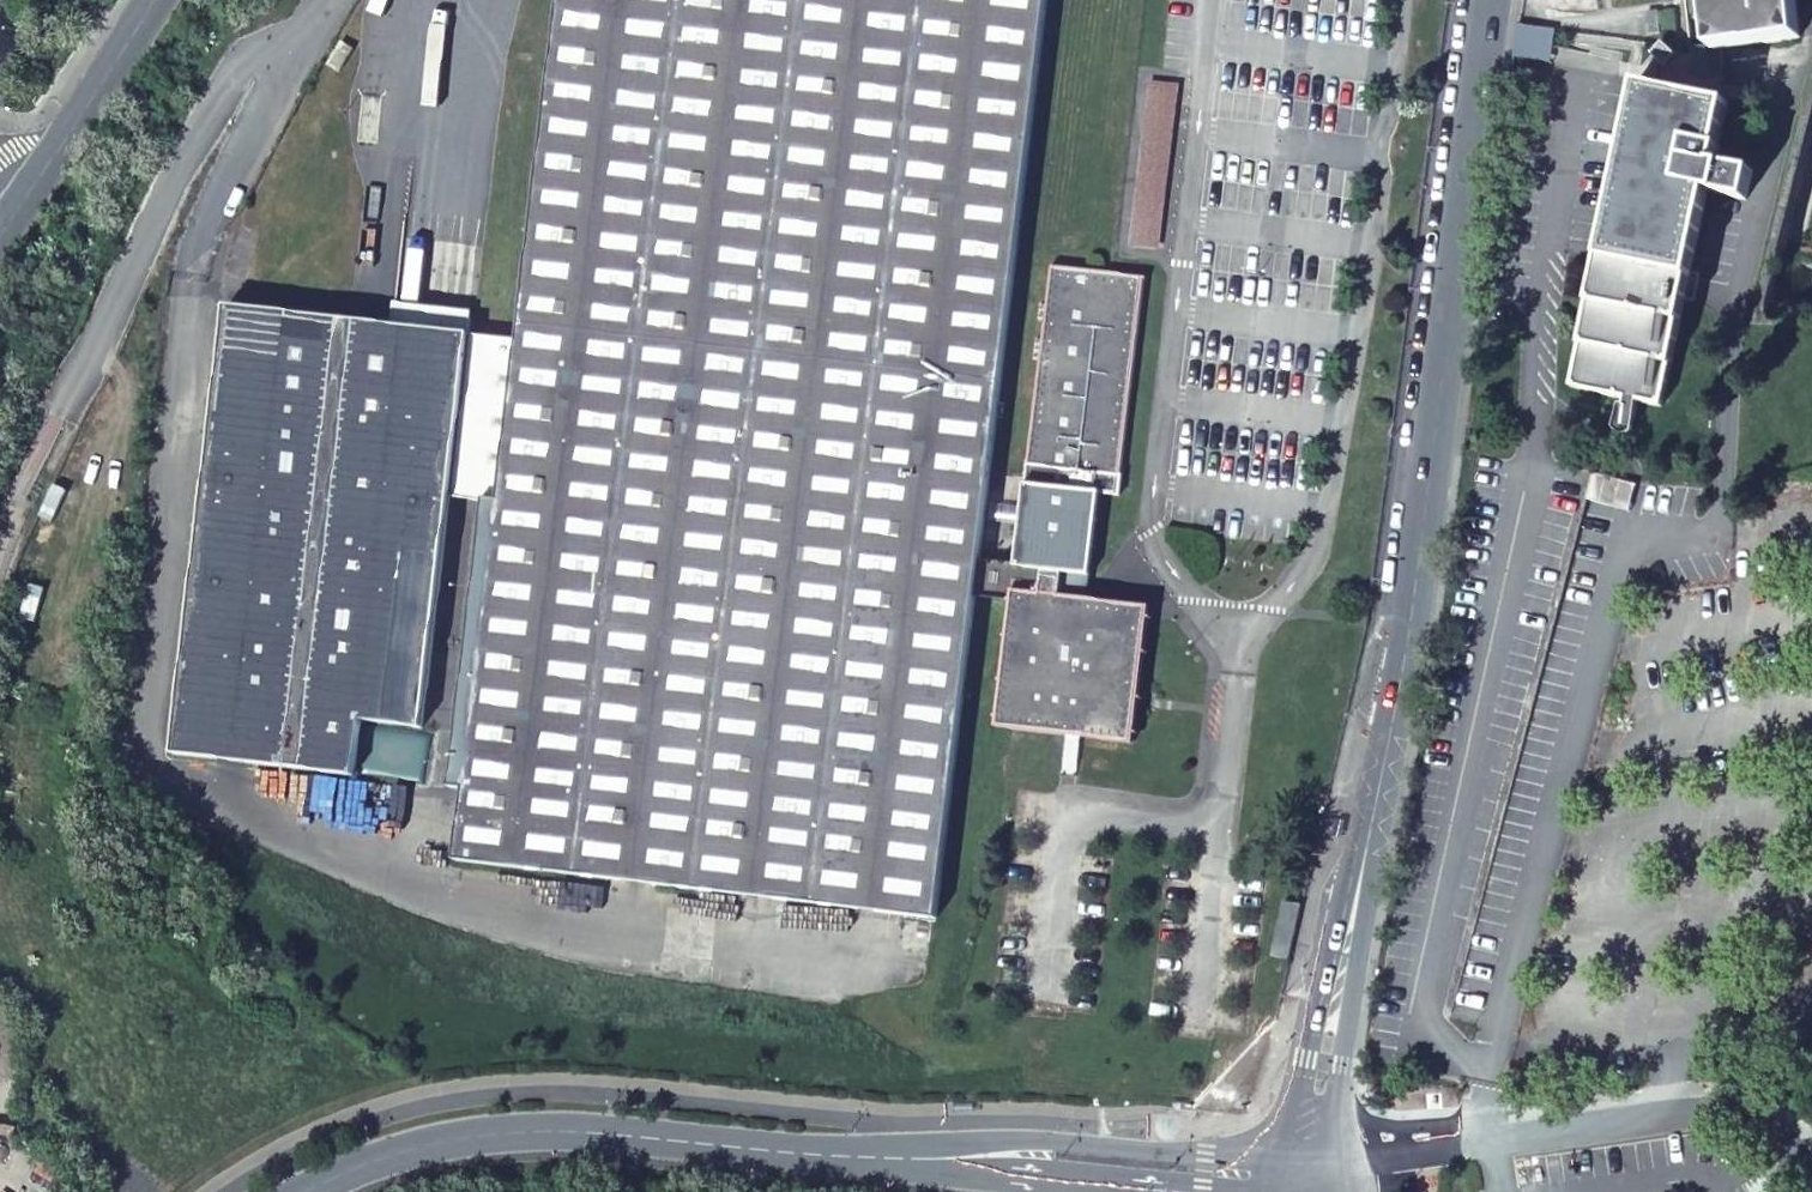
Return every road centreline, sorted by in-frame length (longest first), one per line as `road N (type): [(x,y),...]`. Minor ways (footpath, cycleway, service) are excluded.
road 1 (tertiary): [(1494,0),(1397,663),(1317,1061),(1302,1184)]
road 2 (tertiary): [(303,1191),(437,1142),(549,1130),(884,1158),(1027,1155),(1302,1184)]
road 3 (residential): [(36,177),(152,0)]

